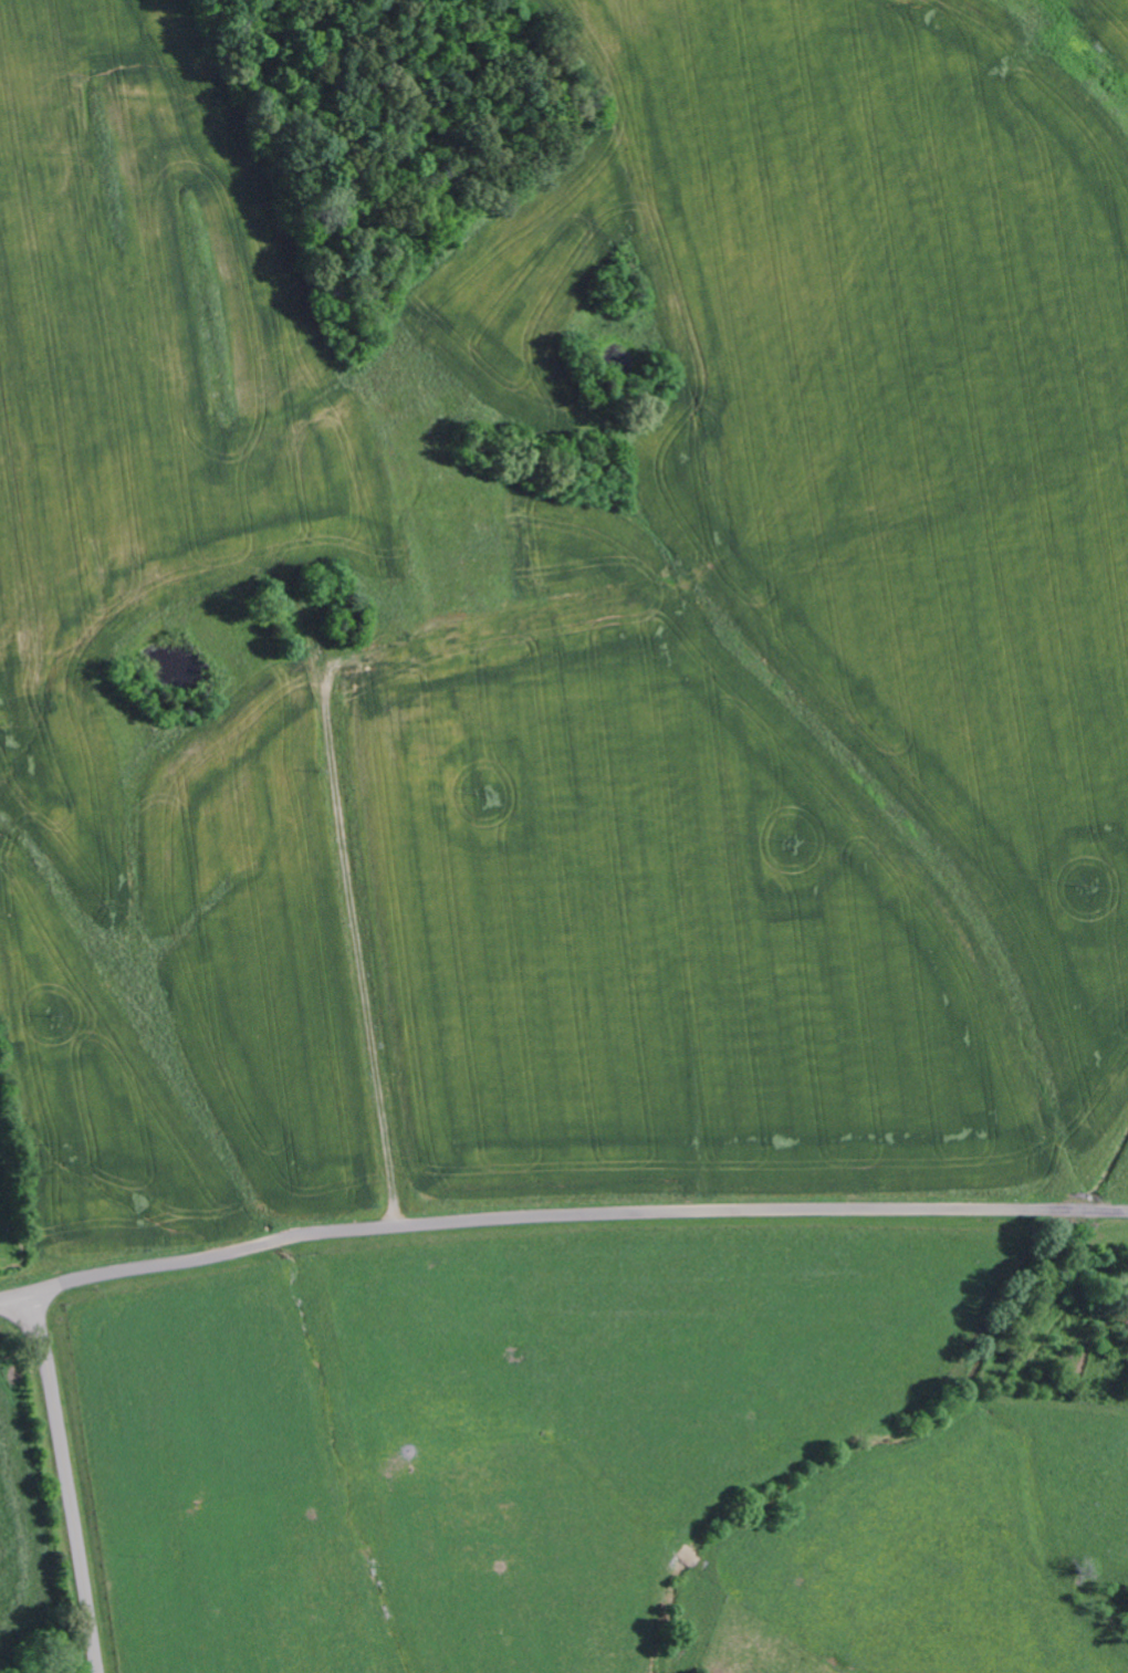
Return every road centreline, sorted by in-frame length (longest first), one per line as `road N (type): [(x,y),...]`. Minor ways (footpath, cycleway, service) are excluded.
road 1 (residential): [(29,1293),(320,1235),(521,1220),(1127,1214)]
road 2 (secondary): [(96,1672),(29,1293)]

